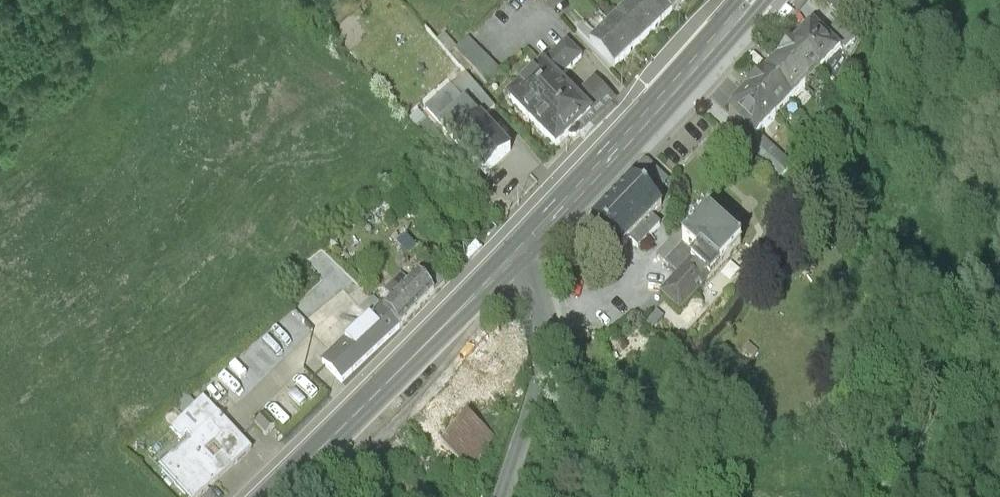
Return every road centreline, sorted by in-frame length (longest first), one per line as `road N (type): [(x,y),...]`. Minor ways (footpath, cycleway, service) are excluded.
road 1 (primary): [(515,258),(751,0)]
road 2 (primary): [(278,496),(515,258)]
road 3 (tertiary): [(515,258),(538,303),(544,363),(504,496)]

